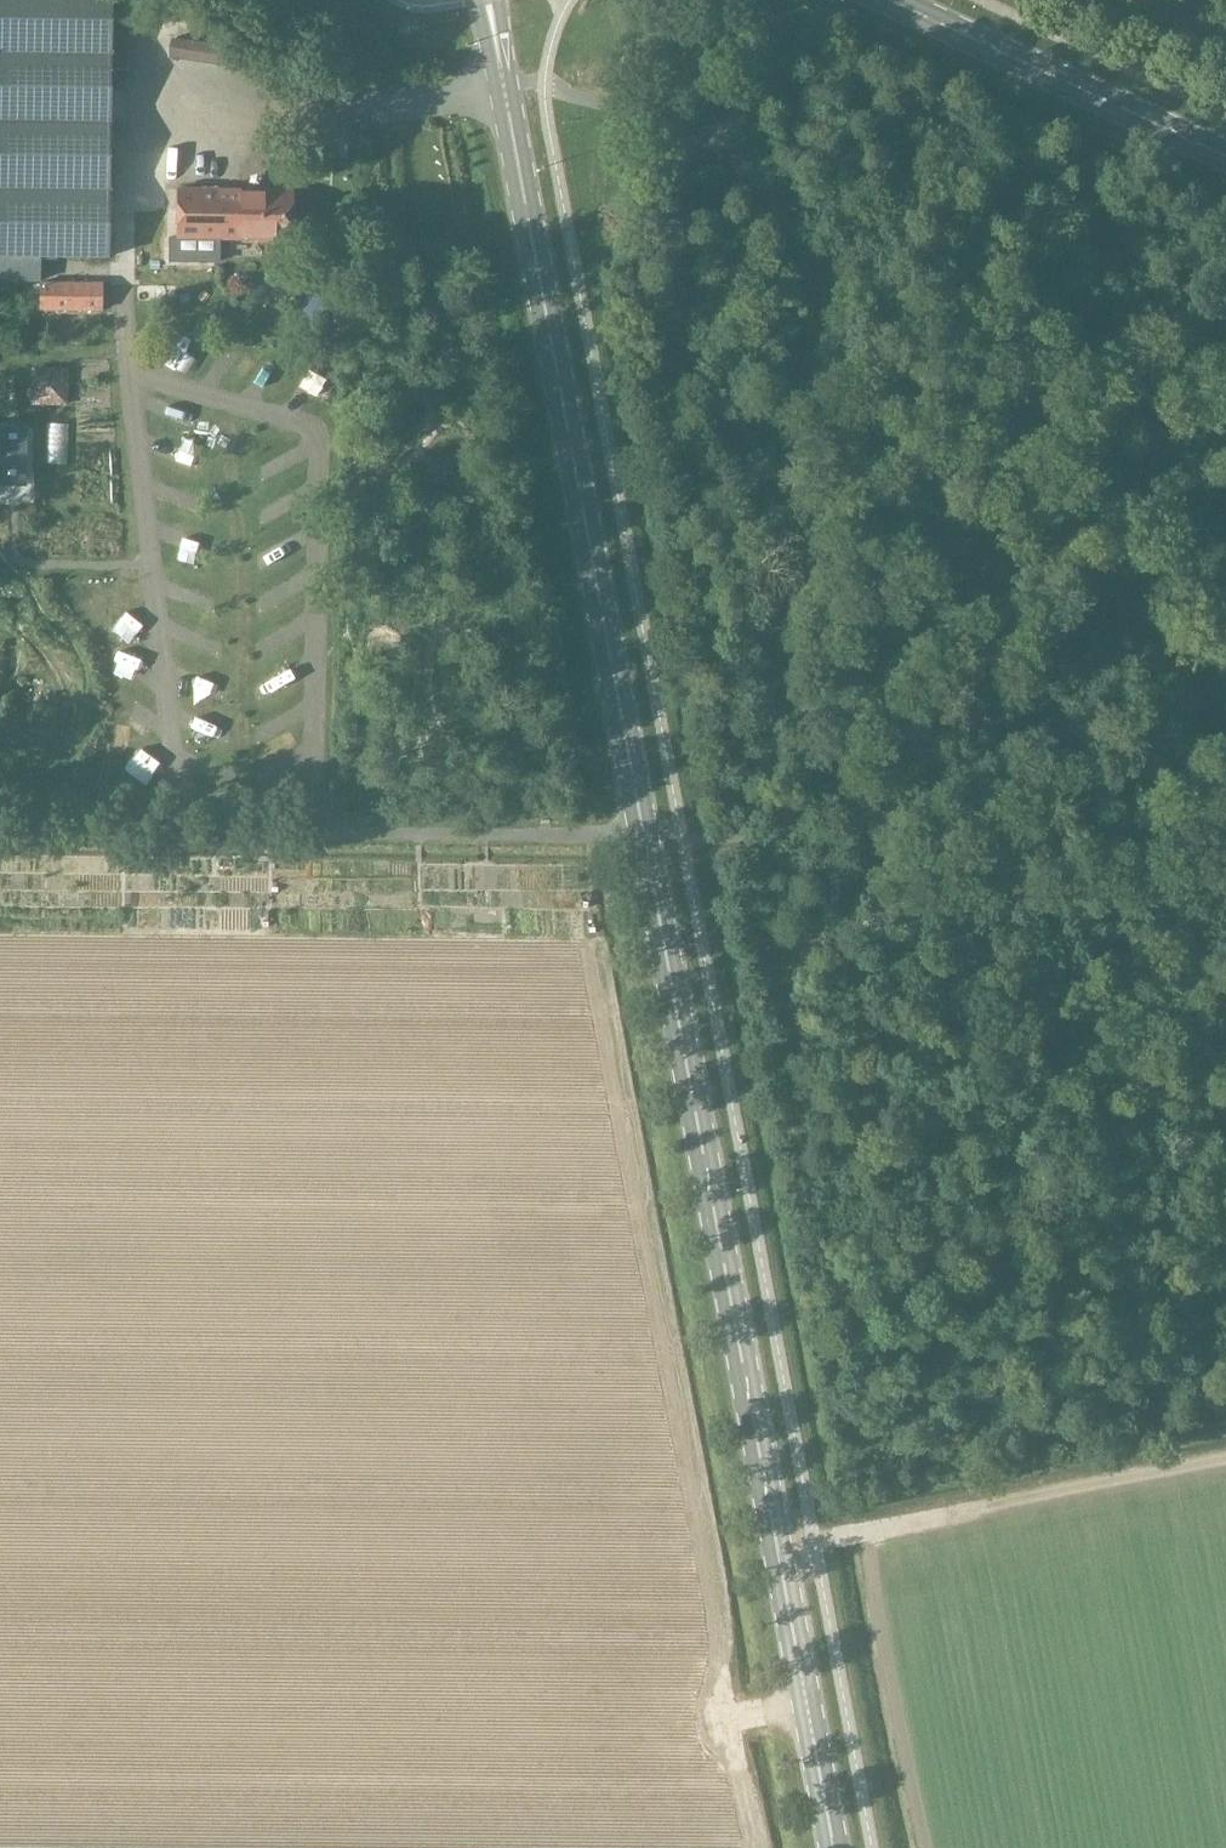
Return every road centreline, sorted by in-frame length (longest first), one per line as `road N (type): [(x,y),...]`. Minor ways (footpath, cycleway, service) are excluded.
road 1 (secondary): [(833,1847),(504,85)]
road 2 (unclassified): [(1225,751),(1166,665),(1095,584),(975,539),(901,455),(827,414),(806,375),(808,297),(798,246),(775,199),(735,155),(676,122),(544,84),(504,85)]
road 3 (track): [(0,828),(592,834),(680,826)]
road 4 (secondary): [(1225,156),(891,0)]

